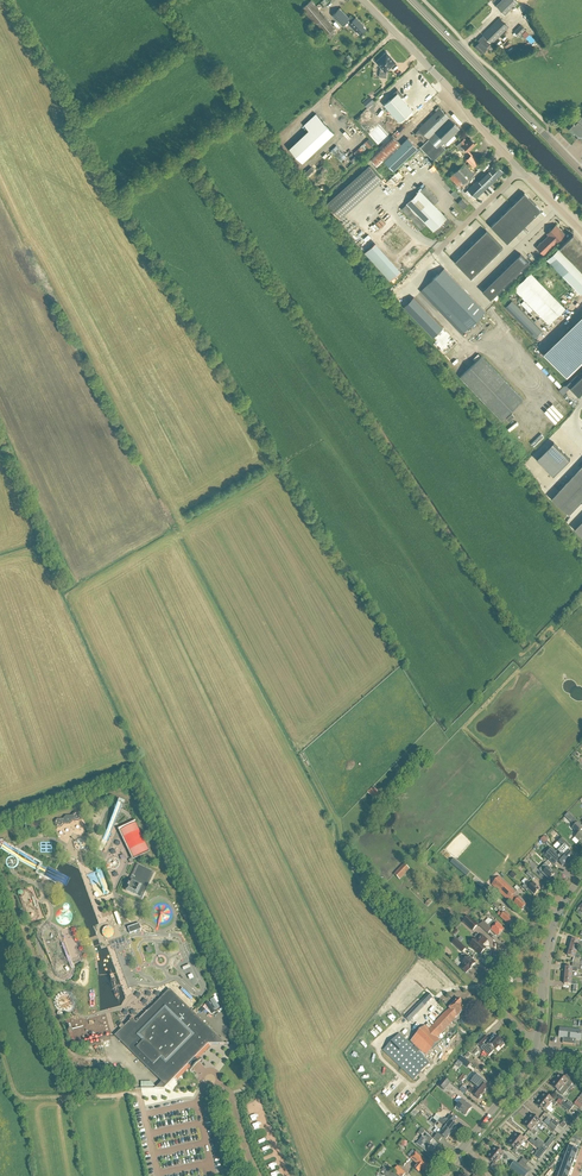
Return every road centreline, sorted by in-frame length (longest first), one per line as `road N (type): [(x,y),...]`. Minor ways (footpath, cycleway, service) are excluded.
road 1 (unclassified): [(519,170),(437,251),(471,286),(555,206)]
road 2 (secondary): [(581,172),(412,0)]
road 3 (unclassified): [(519,170),(363,0)]
road 4 (residential): [(537,1043),(488,985),(548,912),(559,914)]
road 5 (tertiary): [(537,1043),(559,914)]
road 6 (tertiary): [(464,1146),(537,1043)]

